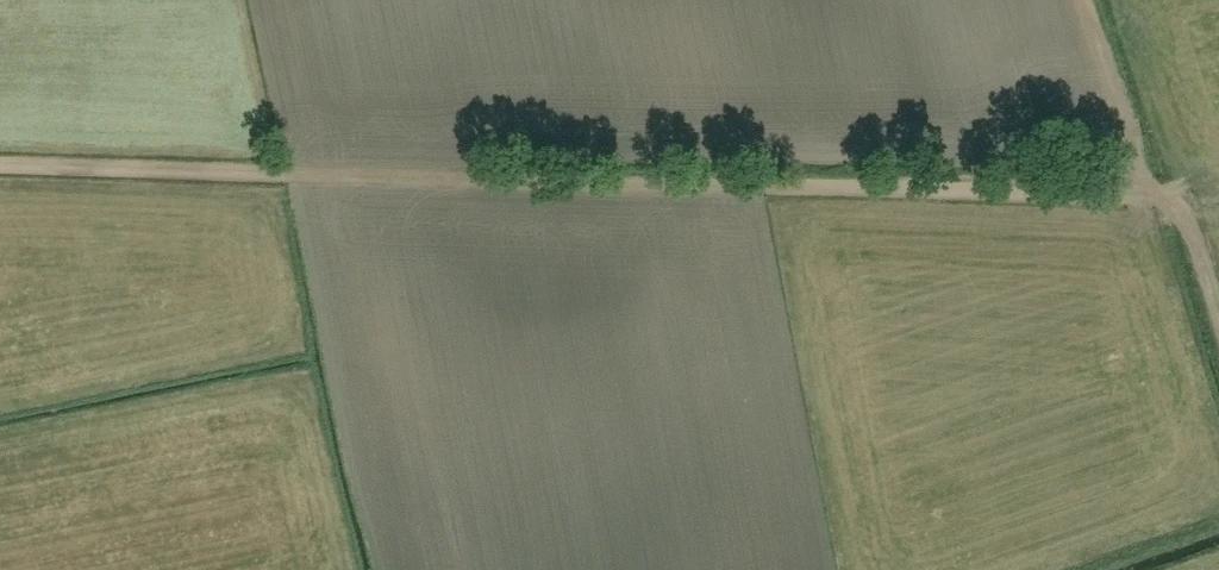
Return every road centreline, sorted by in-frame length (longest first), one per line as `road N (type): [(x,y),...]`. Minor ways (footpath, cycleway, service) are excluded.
road 1 (track): [(0,166),(1143,192),(1186,205),(1218,319)]
road 2 (track): [(1143,192),(1081,0)]

